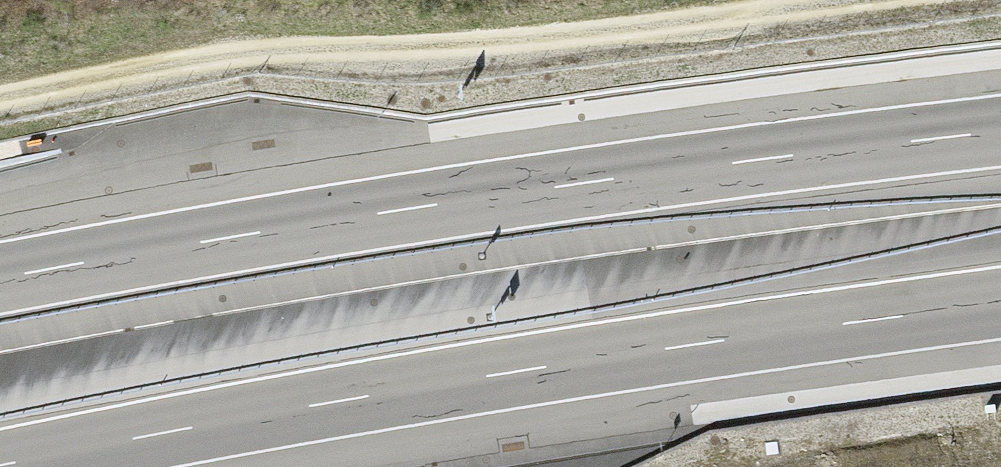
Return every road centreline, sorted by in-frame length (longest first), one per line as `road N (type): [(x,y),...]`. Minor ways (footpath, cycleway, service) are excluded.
road 1 (motorway): [(1000,131),(450,199),(0,273)]
road 2 (motorway): [(13,466),(529,372),(1000,303)]
road 3 (track): [(0,101),(247,56),(525,46),(854,0)]

